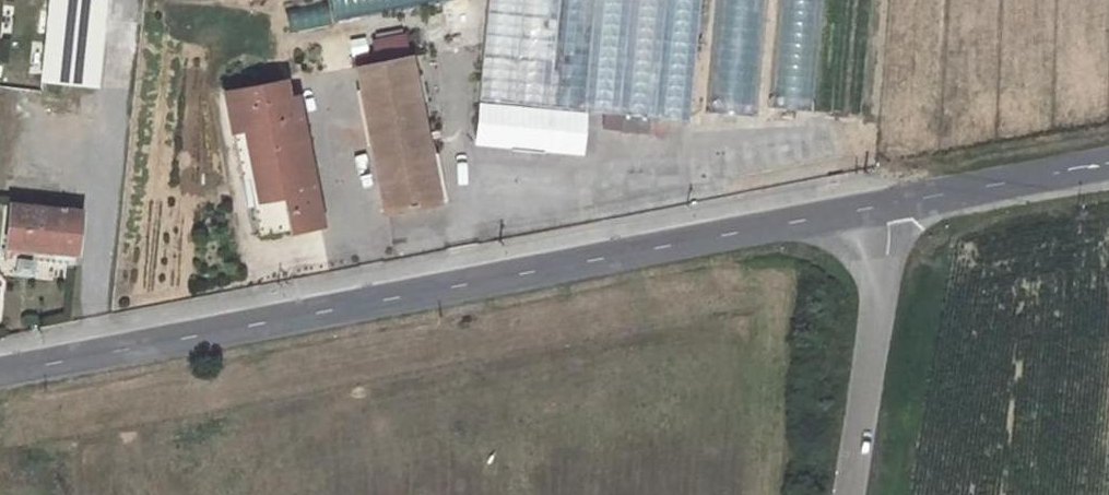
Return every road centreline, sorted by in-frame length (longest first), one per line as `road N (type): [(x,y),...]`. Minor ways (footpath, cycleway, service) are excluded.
road 1 (tertiary): [(0,372),(882,205)]
road 2 (tertiary): [(851,494),(887,251),(882,205)]
road 3 (tertiary): [(882,205),(1108,161)]

